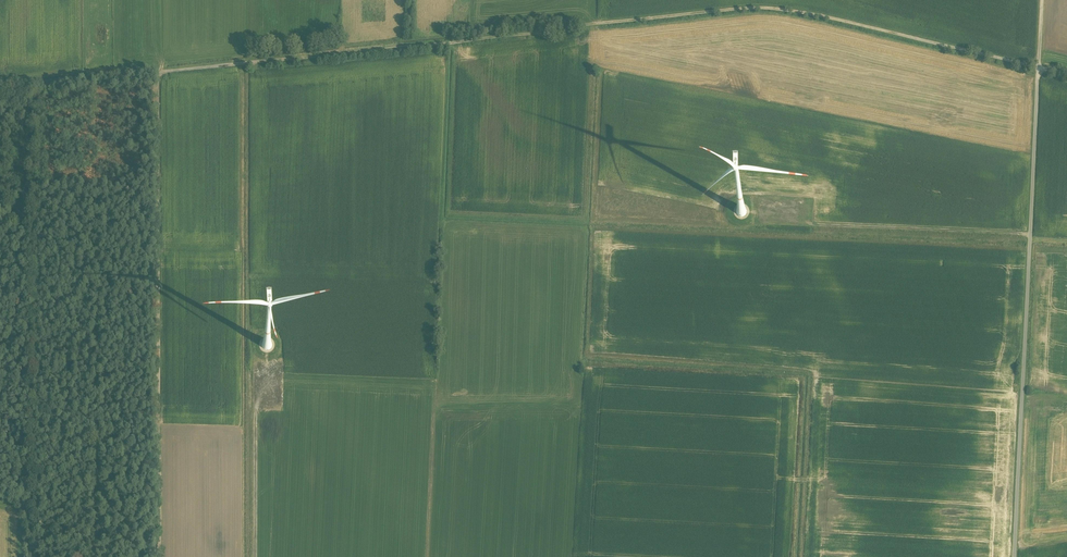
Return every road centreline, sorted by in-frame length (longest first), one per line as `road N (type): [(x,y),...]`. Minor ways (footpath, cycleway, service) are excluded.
road 1 (track): [(158,556),(158,93),(169,70),(754,8),(1040,69)]
road 2 (unclassified): [(1016,556),(1040,69)]
road 3 (track): [(1031,235),(760,224)]
road 4 (track): [(427,556),(435,392)]
road 5 (track): [(255,556),(255,398)]

